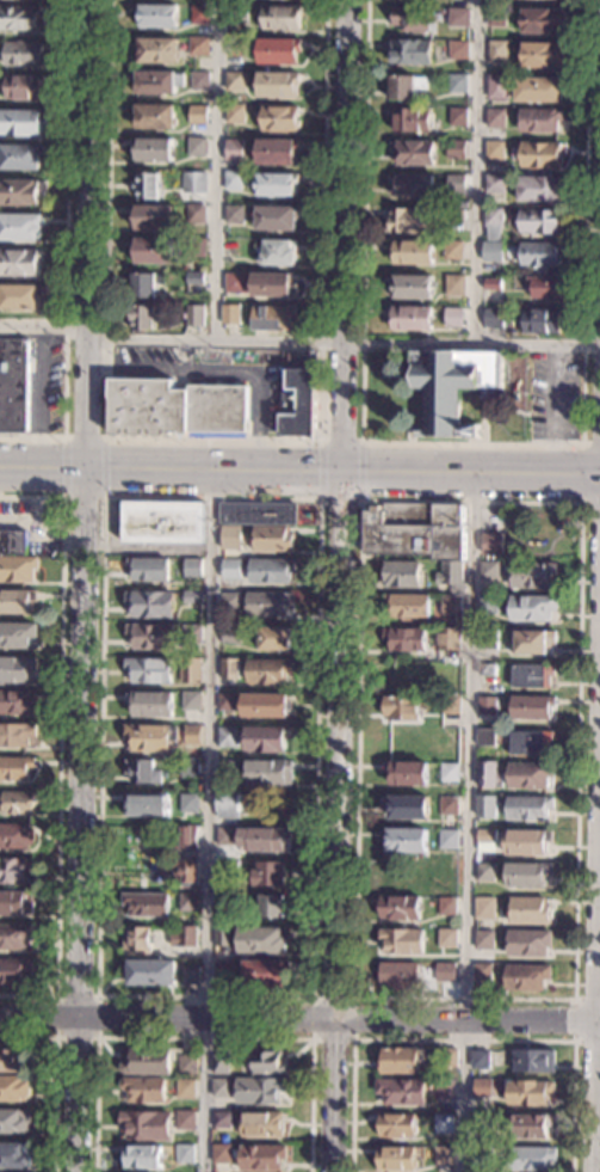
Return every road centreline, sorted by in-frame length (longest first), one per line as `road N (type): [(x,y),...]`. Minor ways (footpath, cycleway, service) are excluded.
road 1 (residential): [(333,1171),(351,0)]
road 2 (residential): [(75,1171),(91,0)]
road 3 (residential): [(599,1020),(0,1014)]
road 4 (secondary): [(599,474),(0,469)]
road 5 (residential): [(595,1171),(599,753)]

